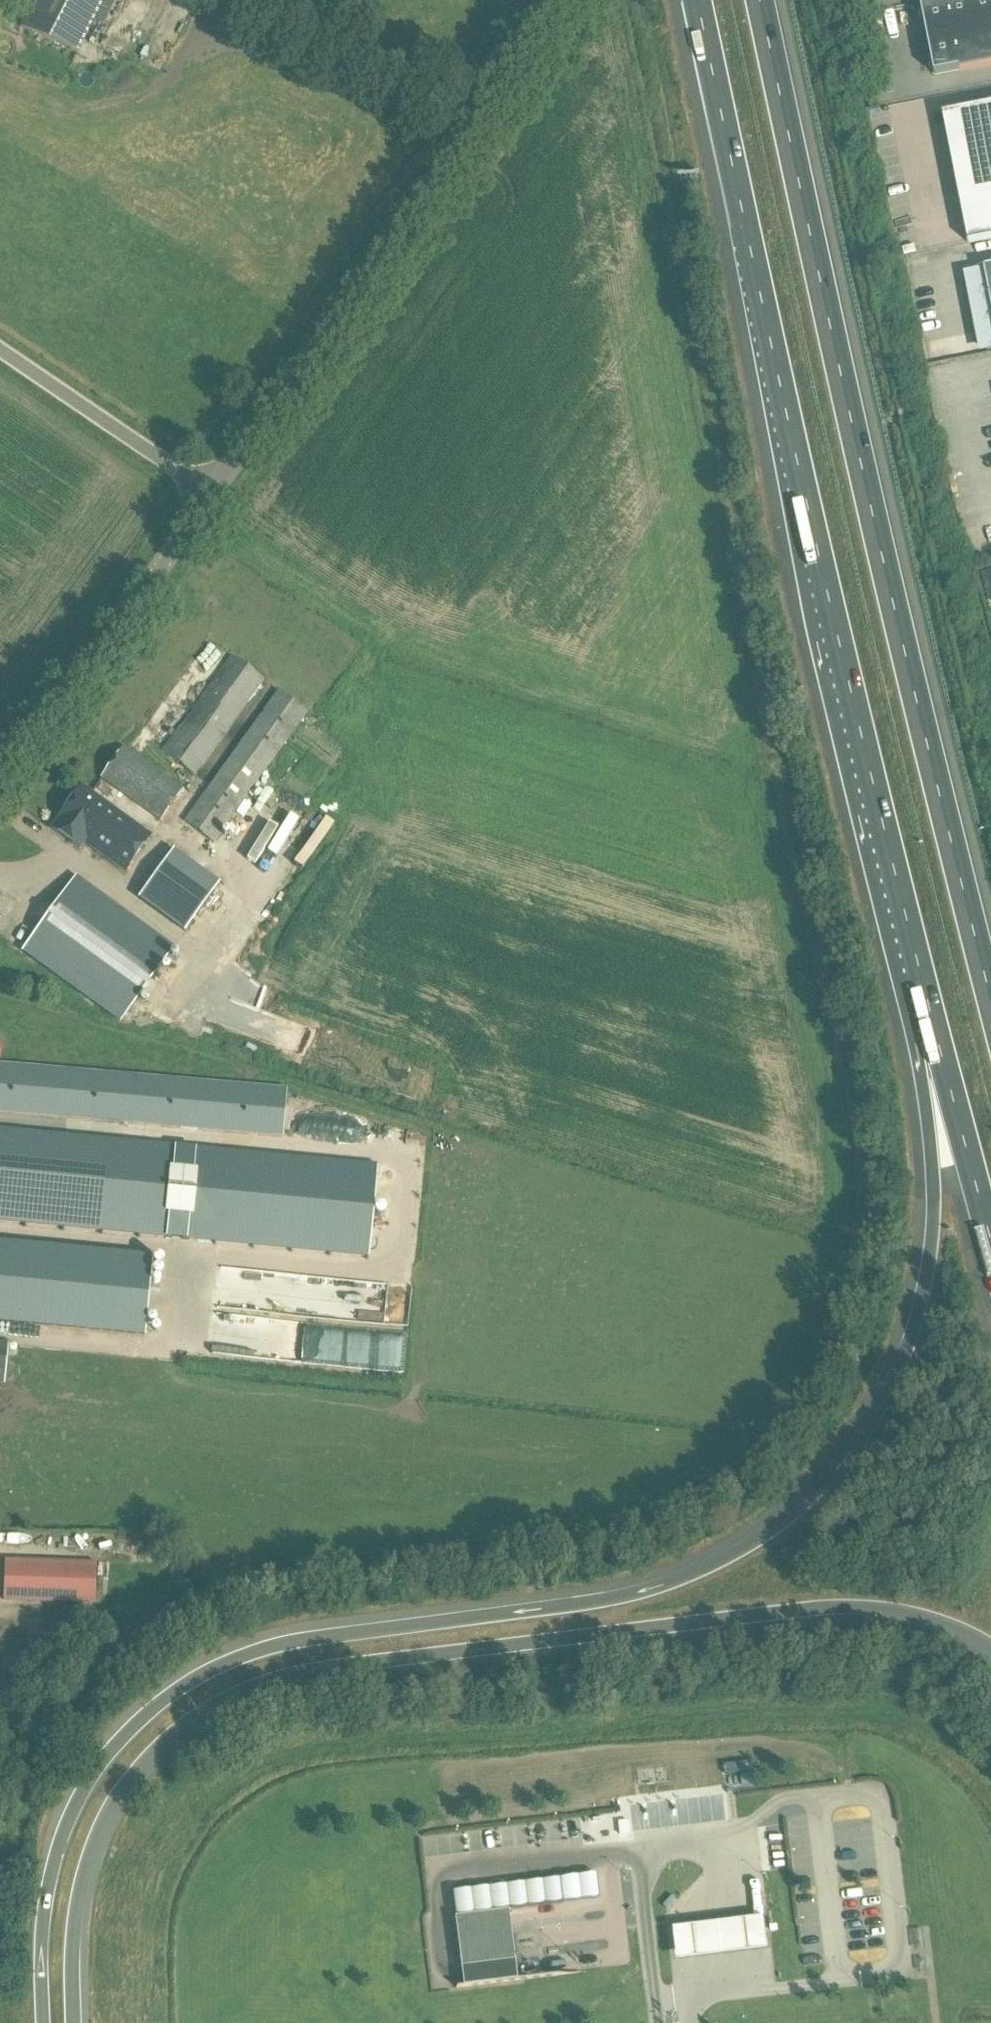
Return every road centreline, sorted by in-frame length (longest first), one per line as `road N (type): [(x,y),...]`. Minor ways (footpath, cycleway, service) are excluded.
road 1 (motorway): [(937,1039),(932,1259),(915,1332),(890,1393),(833,1474),(763,1538),(660,1588),(304,1640),(240,1657),(171,1694),(105,1758),(60,1844),(42,1927),(43,2022)]
road 2 (motorway): [(74,2022),(77,1900),(100,1829),(150,1757),(233,1696),(333,1667),(800,1608),(911,1614),(990,1647)]
road 3 (motorway): [(698,0),(838,635),(937,1039)]
road 4 (motorway): [(990,1002),(760,0)]
road 5 (unclassified): [(199,511),(343,293),(523,56),(548,0)]
road 6 (unclassified): [(0,773),(199,511)]
road 7 (unclassified): [(199,511),(0,372)]
road 8 (motorway): [(937,1039),(990,1239)]

